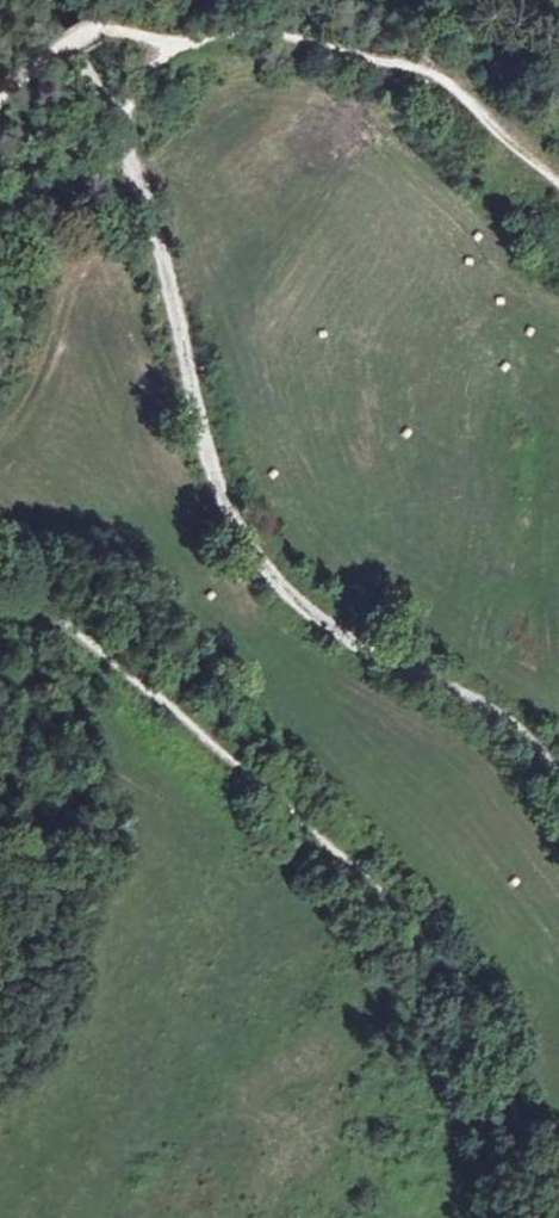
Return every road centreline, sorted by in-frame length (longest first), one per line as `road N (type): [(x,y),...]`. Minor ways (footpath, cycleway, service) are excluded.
road 1 (track): [(49,0),(89,83),(126,121),(159,232),(220,510),(309,621),(410,676),(466,693),(518,731),(558,788)]
road 2 (track): [(471,992),(339,858),(0,561)]
road 3 (track): [(185,44),(254,29),(422,69),(442,78),(558,190)]

